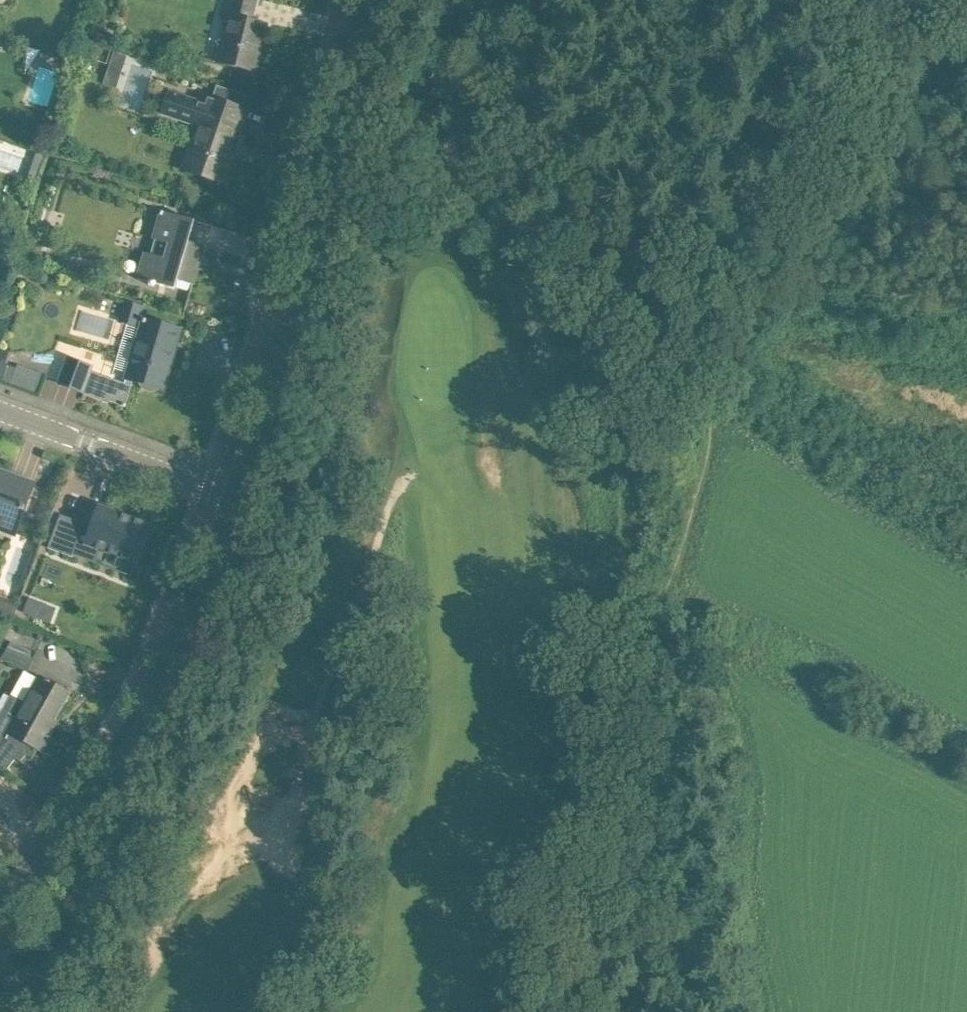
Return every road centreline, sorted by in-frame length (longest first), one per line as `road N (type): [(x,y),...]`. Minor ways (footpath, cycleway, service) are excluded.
road 1 (secondary): [(235,499),(369,0)]
road 2 (secondary): [(0,899),(91,808),(146,725),(235,499)]
road 3 (tertiary): [(235,499),(0,419)]

